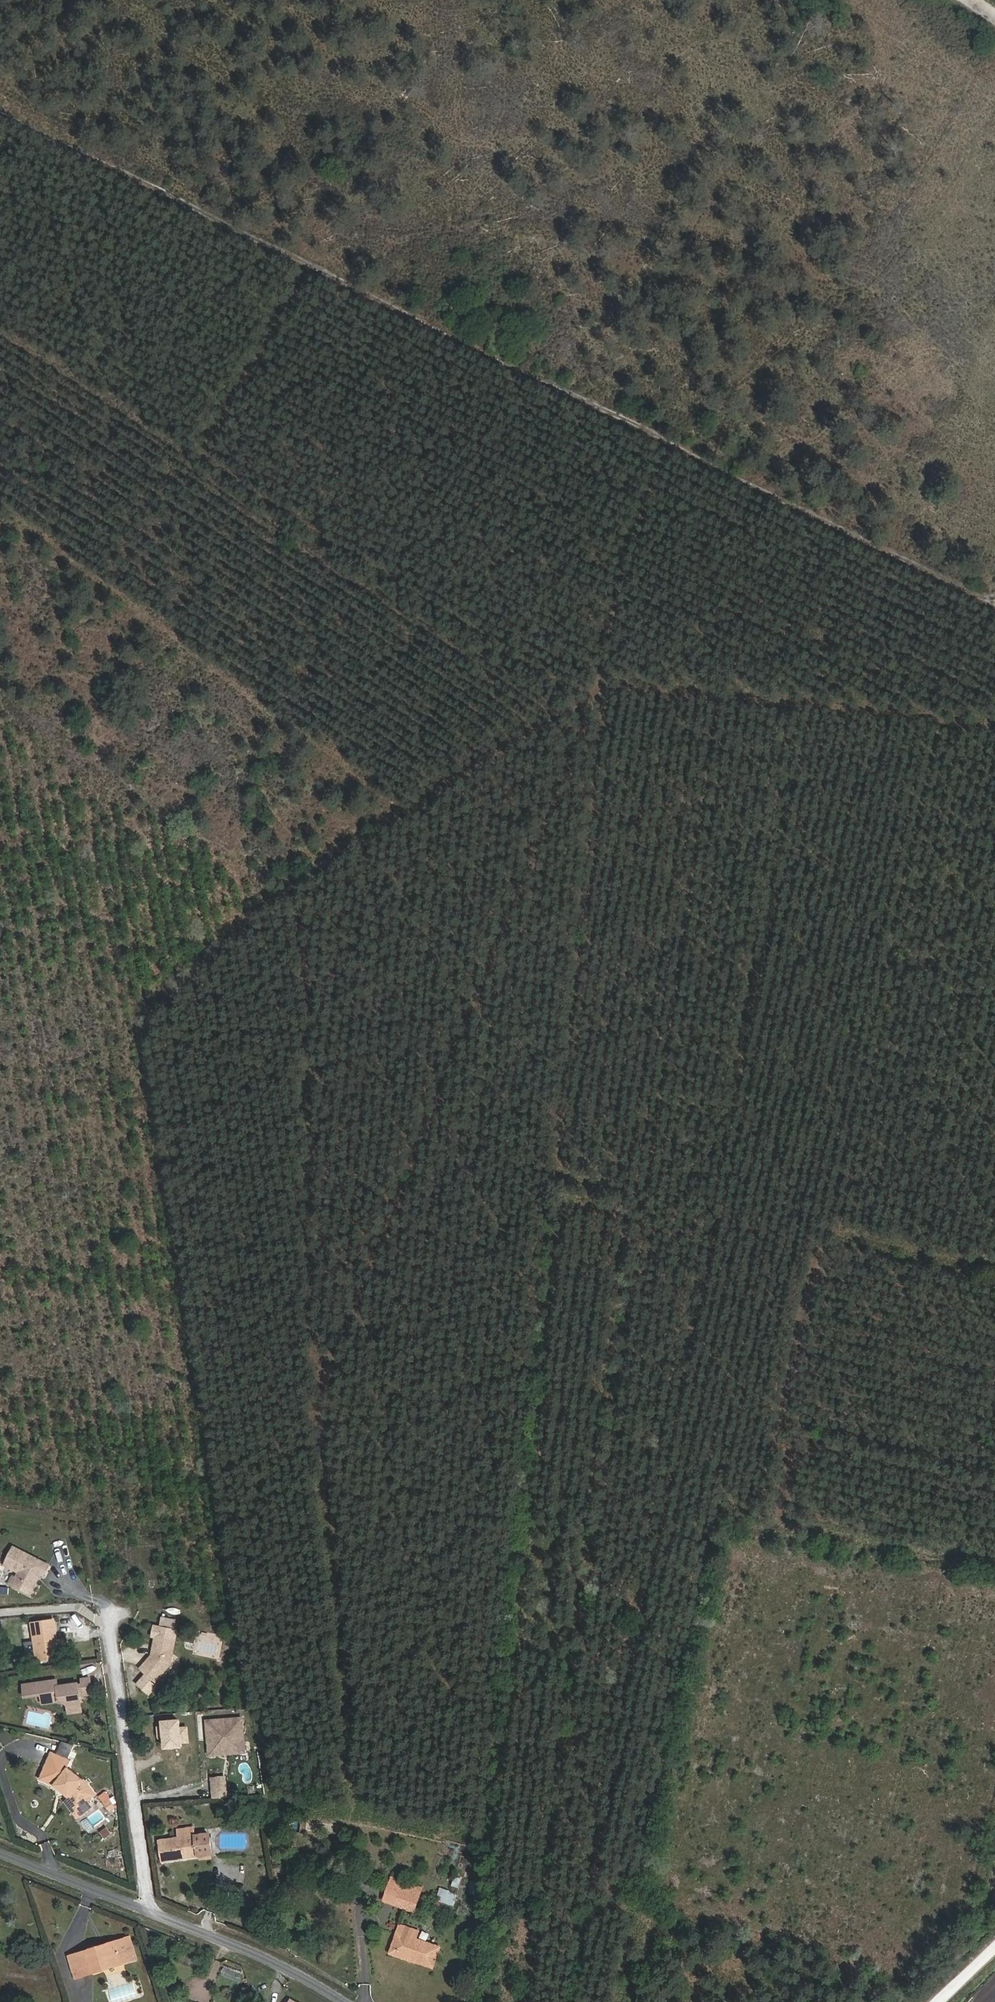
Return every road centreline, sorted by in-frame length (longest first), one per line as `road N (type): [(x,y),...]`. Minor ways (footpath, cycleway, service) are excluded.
road 1 (track): [(994,600),(0,115)]
road 2 (residential): [(149,1912),(103,1610)]
road 3 (unclassified): [(149,1912),(343,2001)]
road 4 (unclassified): [(0,1853),(149,1912)]

